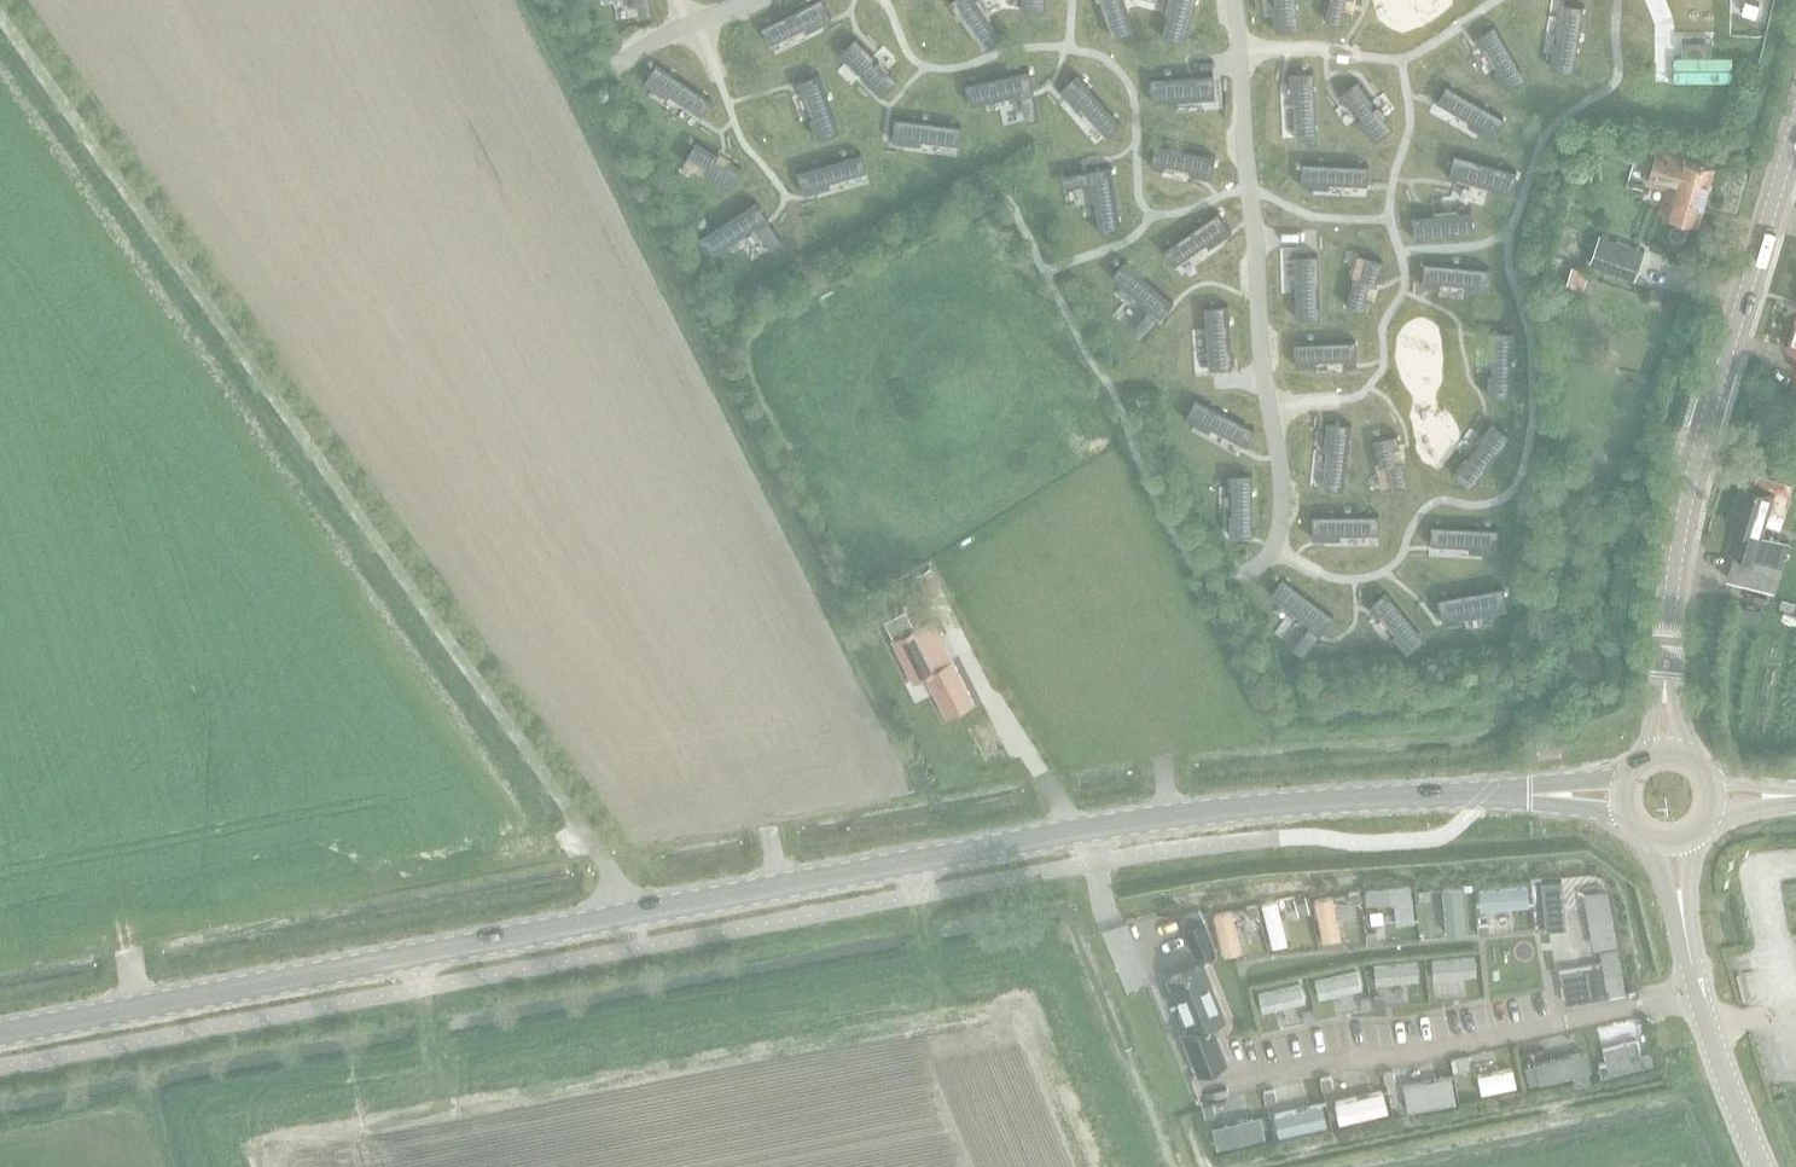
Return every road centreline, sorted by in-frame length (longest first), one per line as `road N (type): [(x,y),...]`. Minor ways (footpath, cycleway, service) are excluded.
road 1 (secondary): [(0,1032),(1169,815),(1369,795),(1530,794)]
road 2 (tertiary): [(1665,673),(1694,464),(1795,119)]
road 3 (track): [(420,989),(434,1058),(189,1103),(210,1166)]
road 4 (secondary): [(1757,1166),(1715,1054),(1684,921)]

